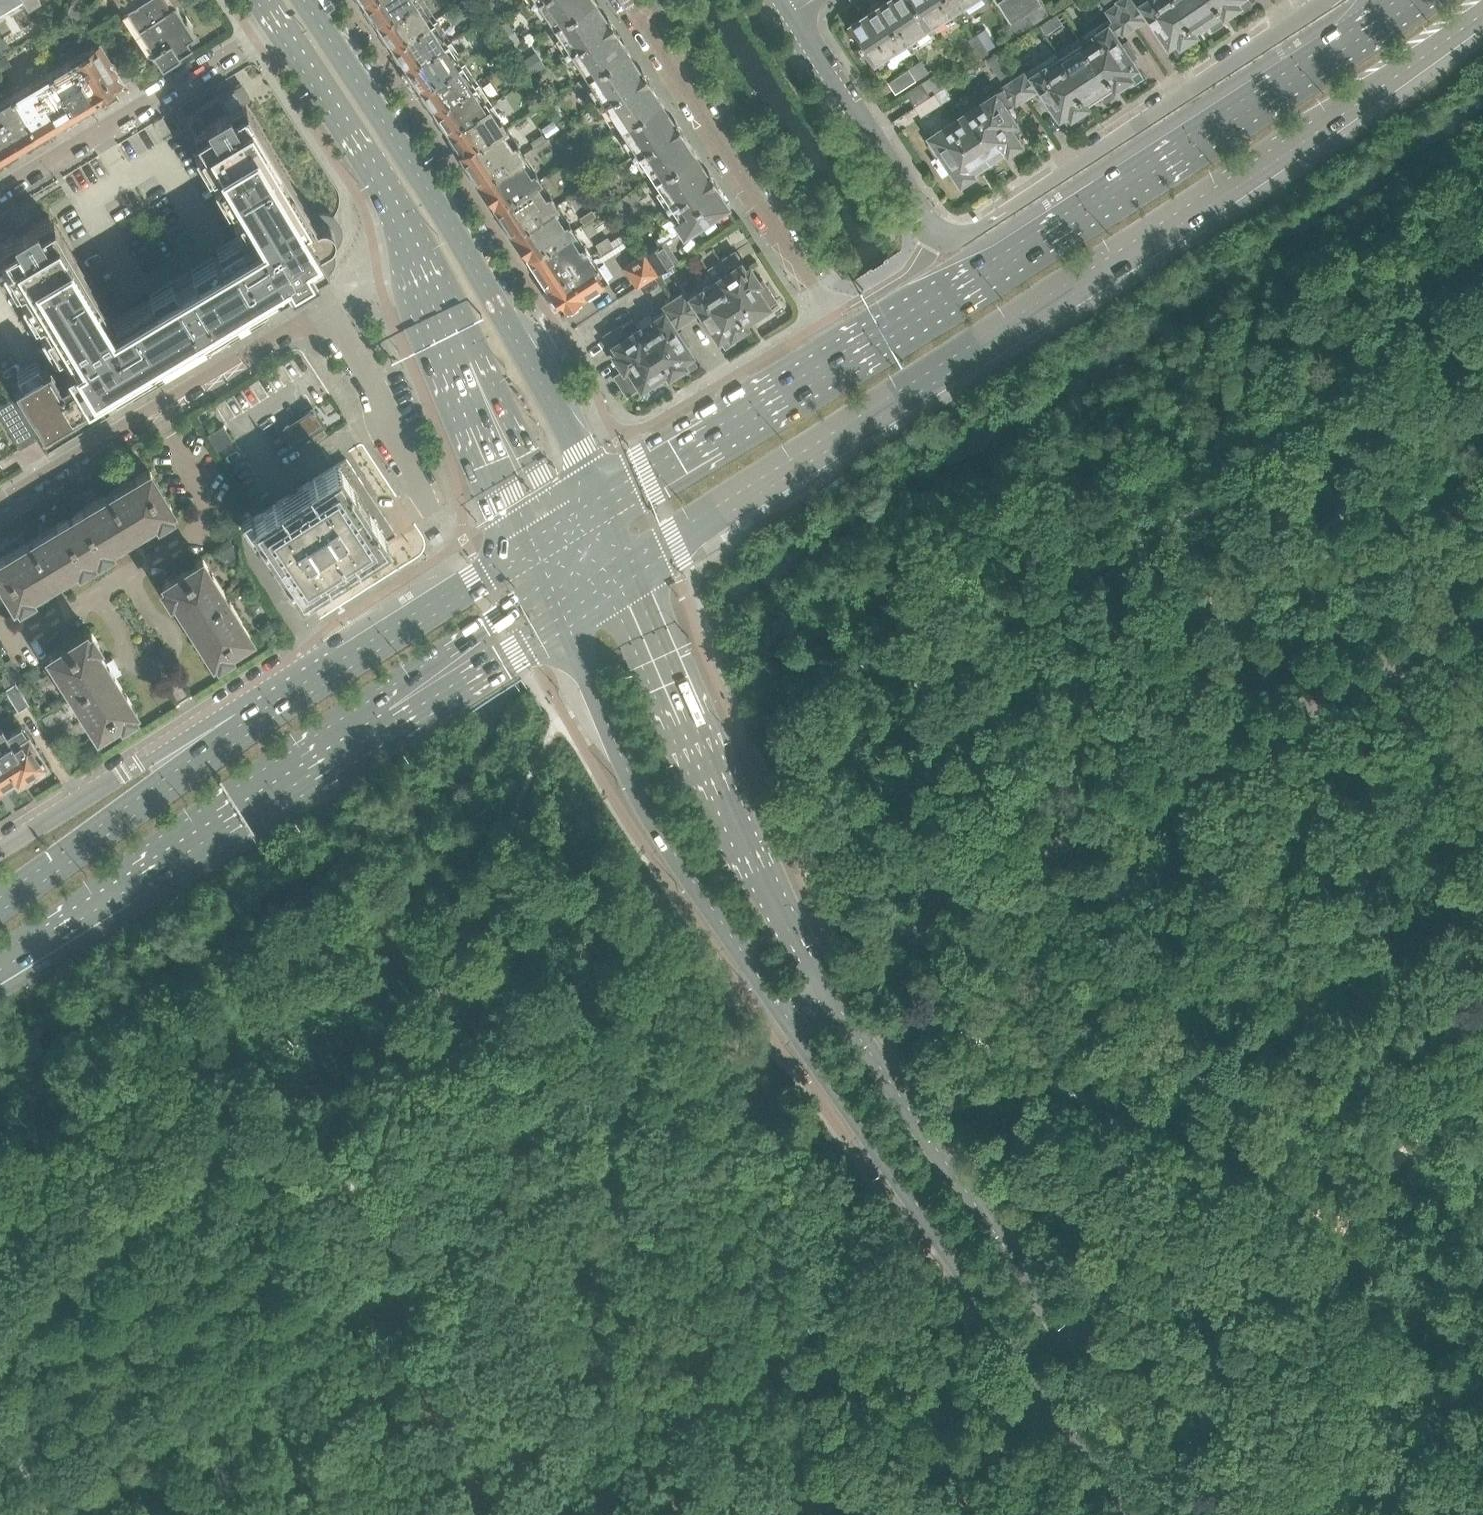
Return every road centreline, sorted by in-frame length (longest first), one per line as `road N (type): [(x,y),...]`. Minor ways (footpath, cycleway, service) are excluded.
road 1 (primary): [(624,568),(823,451),(1482,19)]
road 2 (unclassified): [(831,993),(862,963),(1482,619)]
road 3 (residential): [(1323,0),(960,236),(939,234),(922,217),(790,14)]
road 4 (primary): [(0,960),(565,598)]
road 5 (secondary): [(1190,1514),(831,993)]
road 6 (secondary): [(789,1020),(1135,1514)]
road 7 (secondary): [(596,505),(579,450),(538,371),(306,0)]
road 8 (primary): [(1342,47),(855,350)]
road 9 (residential): [(380,1292),(630,1116),(789,1020)]
road 10 (residential): [(418,263),(243,355),(0,506)]
road 11 (secondary): [(565,598),(620,749),(662,831),(789,1020)]
road 12 (secondary): [(831,993),(757,859),(624,568)]
road 13 (residential): [(630,0),(855,350)]
road 14 (primary): [(325,672),(0,905)]
road 15 (residential): [(325,672),(232,699),(0,846)]
road 16 (residential): [(0,189),(282,24)]
road 17 (secondary): [(418,263),(538,541)]
road 18 (primary): [(855,350),(596,505)]
road 19 (secondary): [(282,24),(418,263)]
road 20 (primary): [(538,541),(325,672)]

